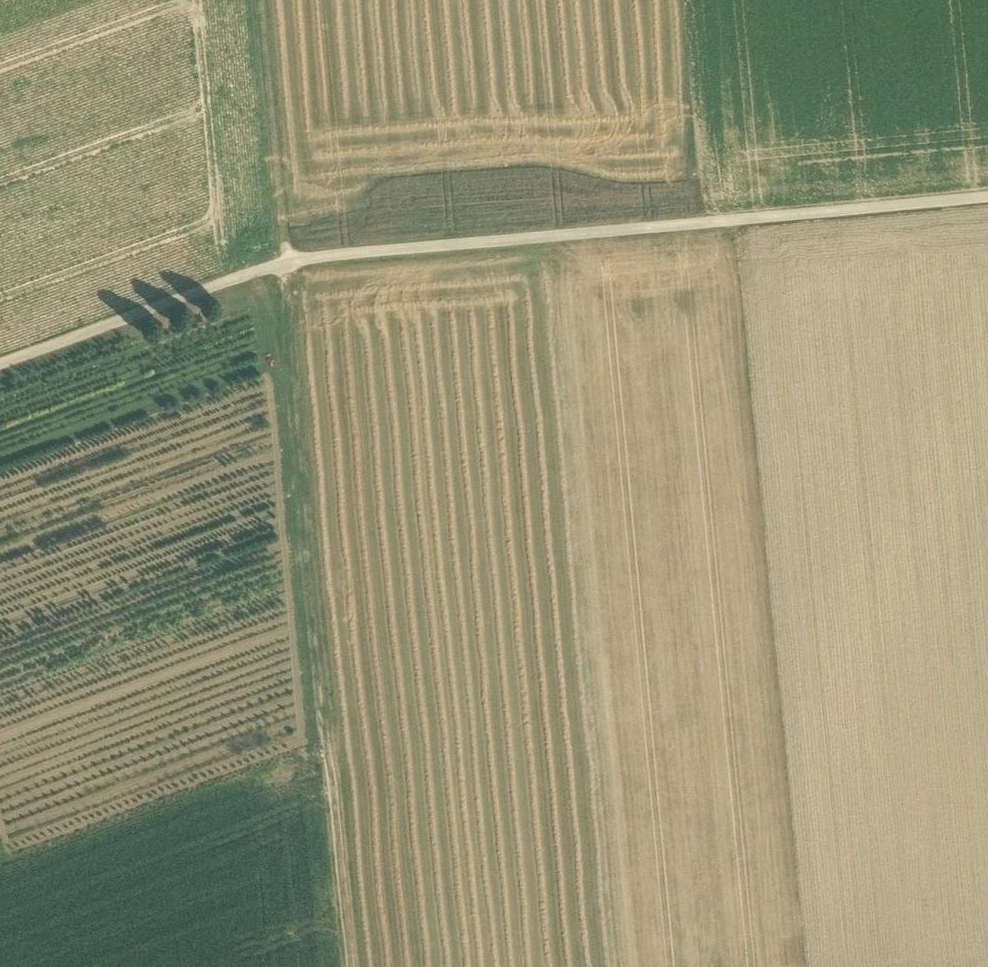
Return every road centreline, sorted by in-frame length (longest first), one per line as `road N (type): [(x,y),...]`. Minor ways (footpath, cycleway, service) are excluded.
road 1 (track): [(987,197),(287,262),(0,366)]
road 2 (track): [(262,0),(351,966)]

